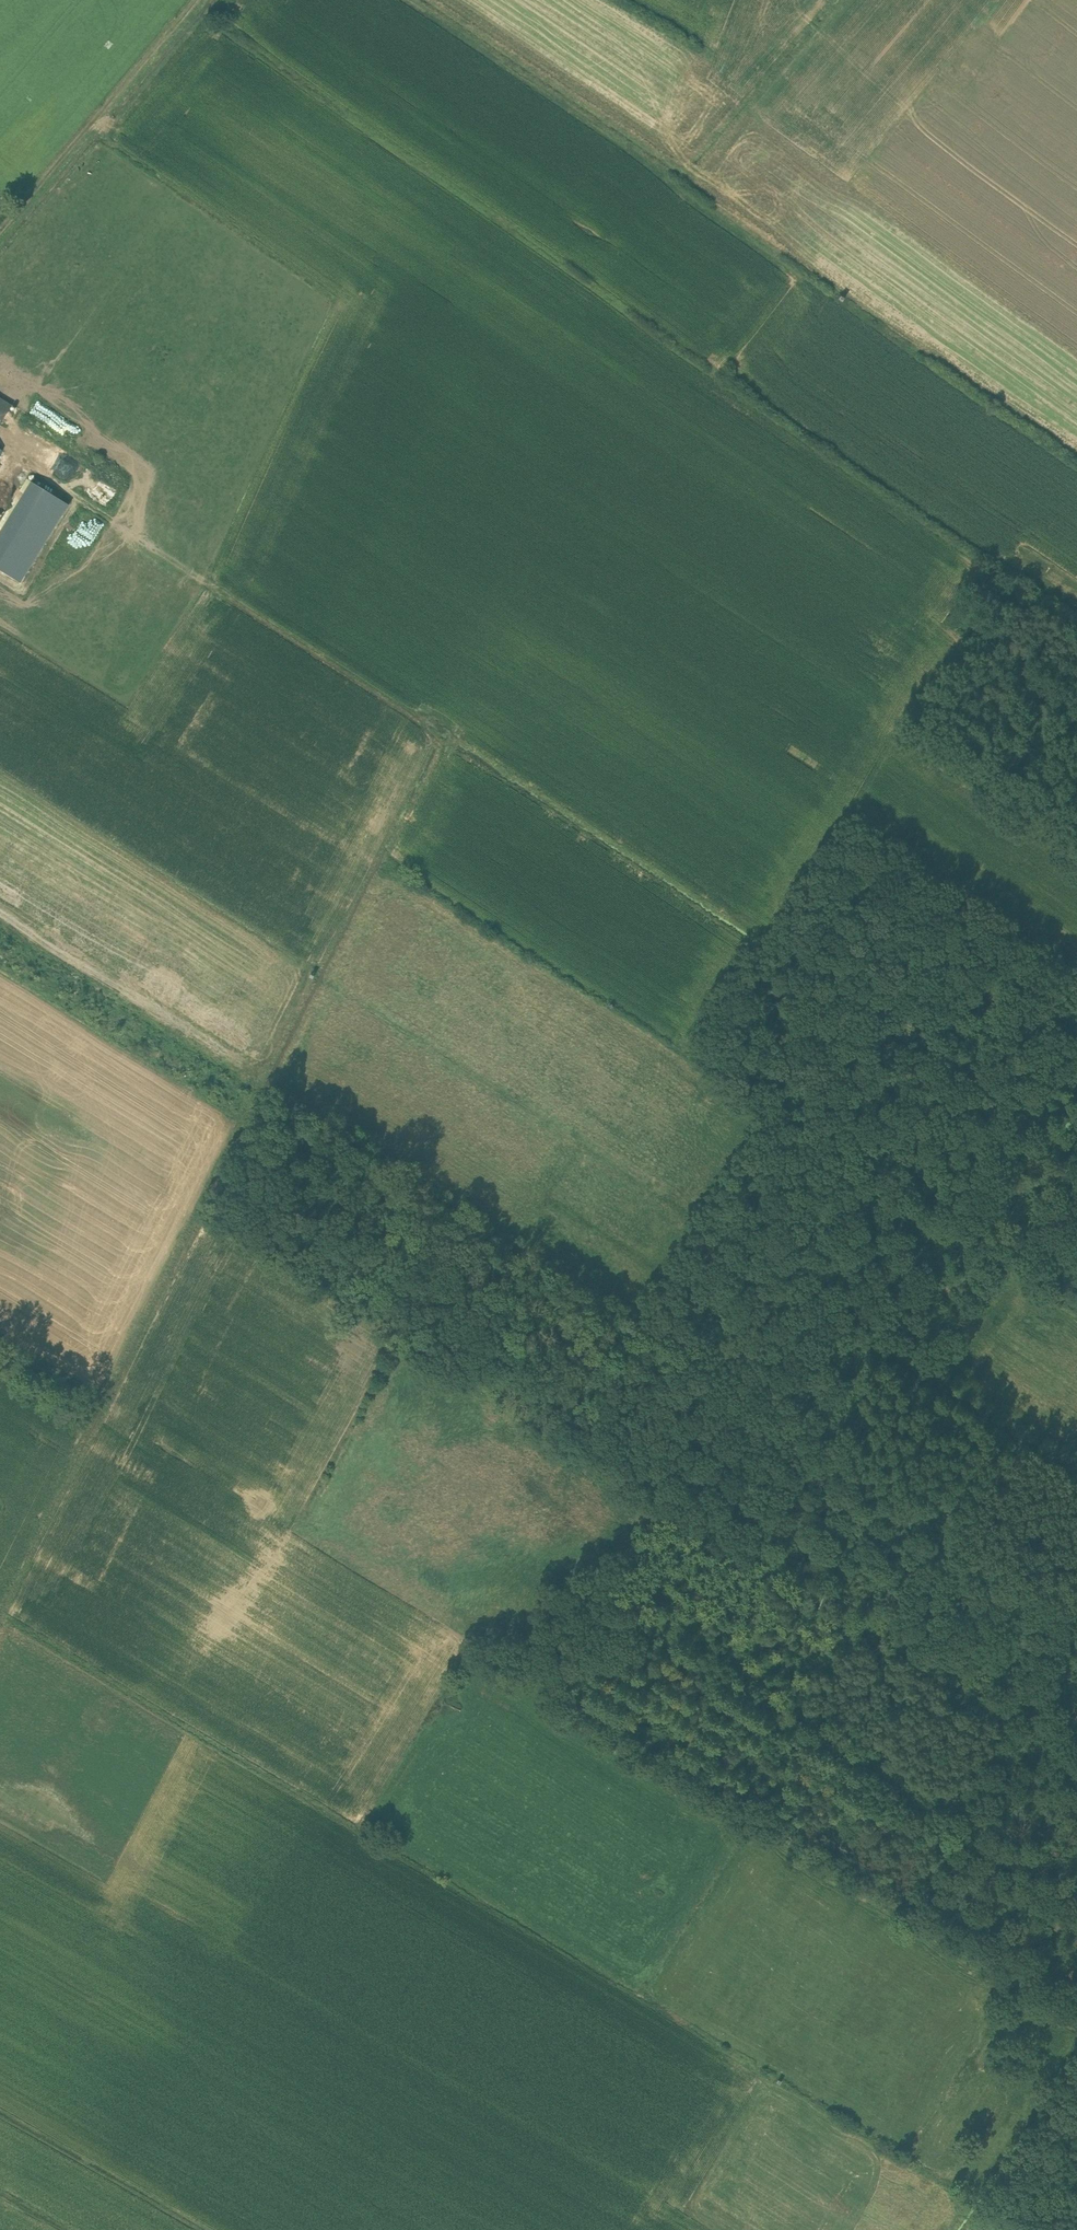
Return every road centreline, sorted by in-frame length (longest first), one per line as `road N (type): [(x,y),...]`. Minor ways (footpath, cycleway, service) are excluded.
road 1 (track): [(1076,1623),(762,1423),(657,1384)]
road 2 (track): [(1076,1472),(872,1341),(836,1291),(689,1200)]
road 3 (track): [(0,232),(196,0)]

